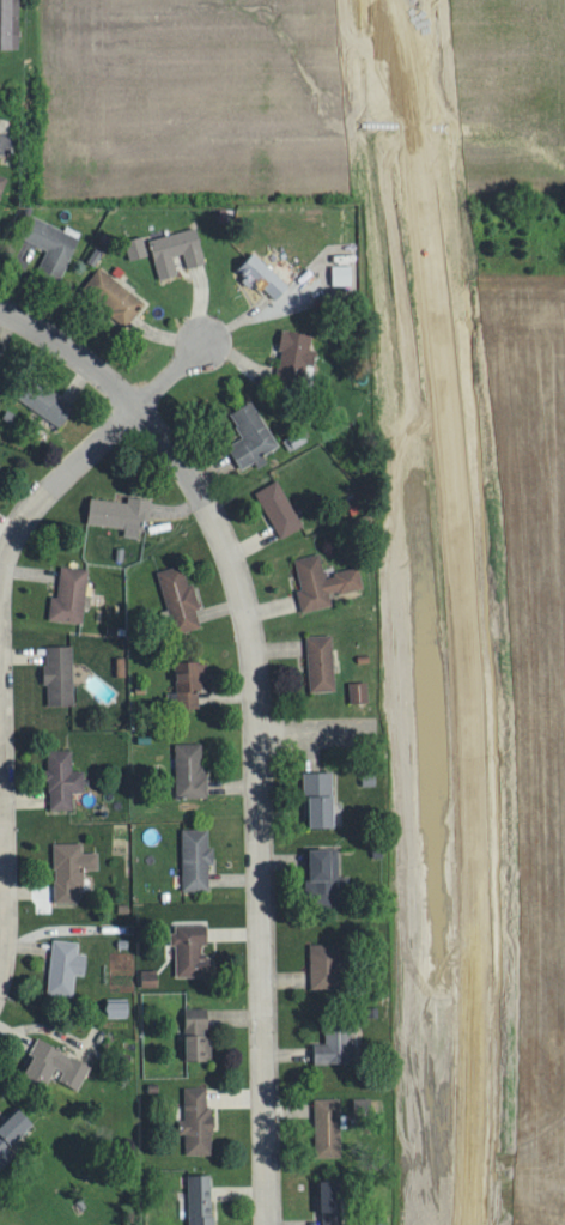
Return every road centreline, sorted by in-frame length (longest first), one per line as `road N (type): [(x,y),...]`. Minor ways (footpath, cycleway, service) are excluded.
road 1 (tertiary): [(462,1224),(463,375),(454,305),(387,101),(383,0)]
road 2 (residential): [(139,408),(213,526),(254,663),(268,1224)]
road 3 (residential): [(0,575),(22,523),(139,408)]
road 4 (residential): [(139,408),(60,345),(0,313)]
road 5 (residential): [(0,954),(0,831)]

